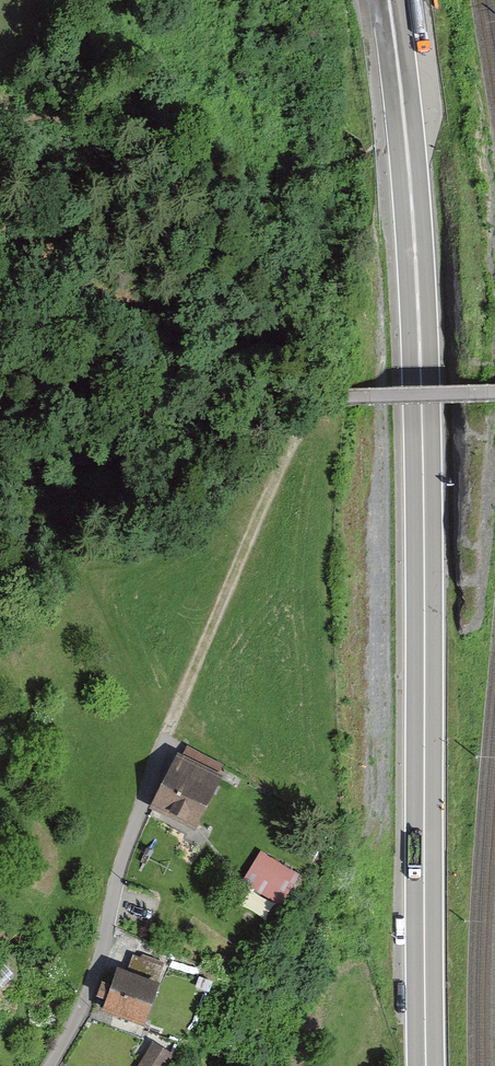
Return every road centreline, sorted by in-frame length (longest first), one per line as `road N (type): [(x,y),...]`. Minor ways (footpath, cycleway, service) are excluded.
road 1 (trunk): [(389,0),(410,181),(423,433),(427,1065)]
road 2 (track): [(52,1065),(102,969),(125,864),(172,729),(309,417),(327,402),(348,398),(494,395)]

